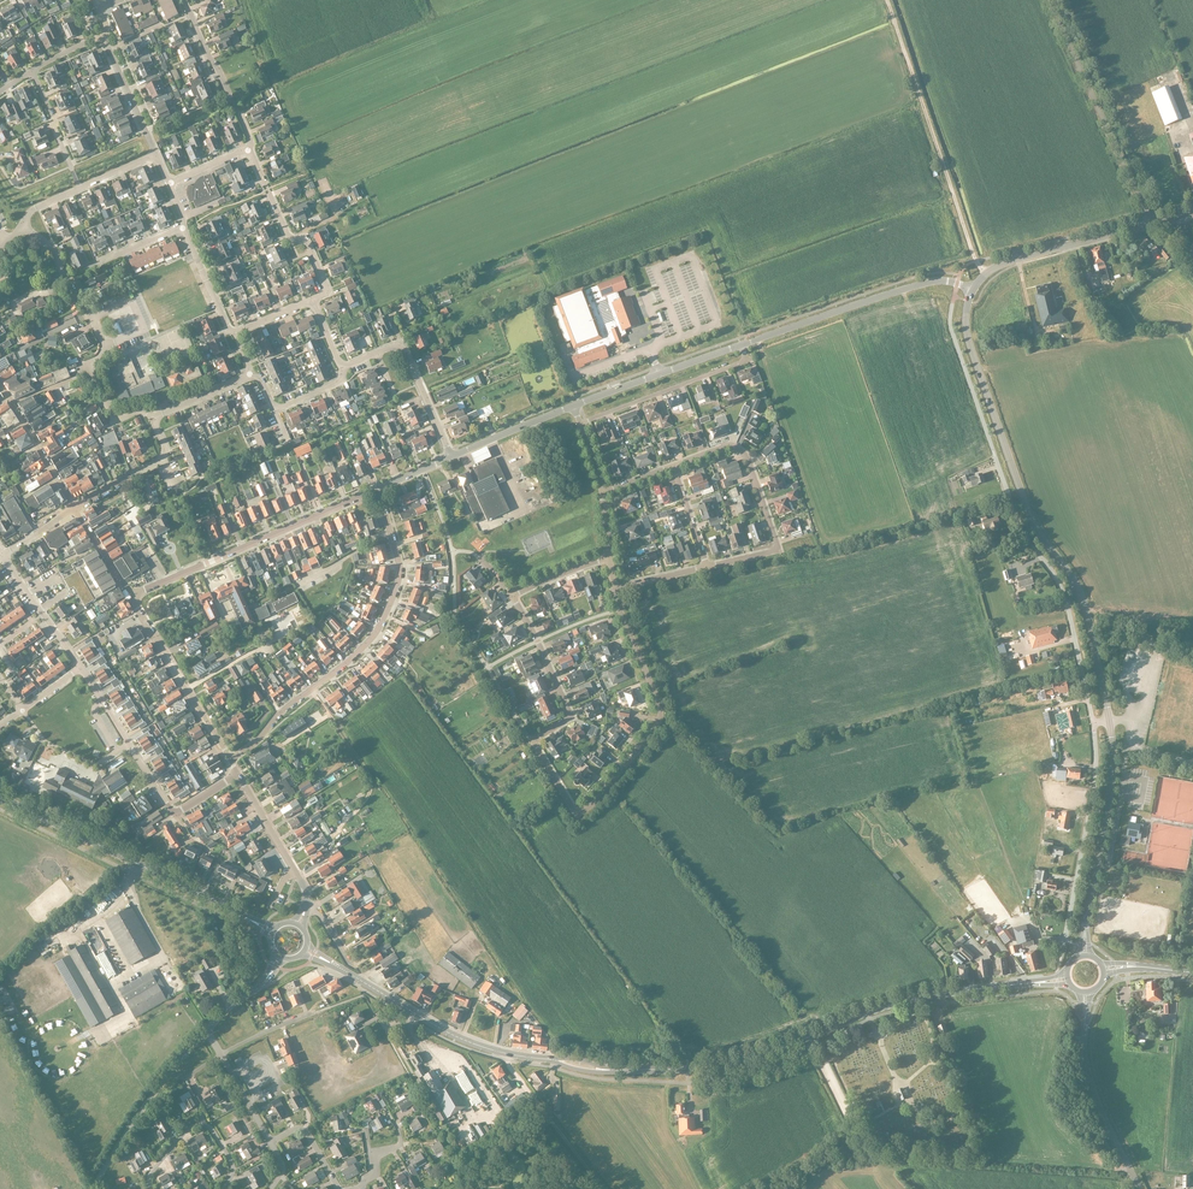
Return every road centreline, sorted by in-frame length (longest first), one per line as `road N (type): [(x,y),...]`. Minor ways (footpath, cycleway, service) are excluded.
road 1 (unclassified): [(1109,721),(1081,597),(1033,524),(970,347),(972,292)]
road 2 (residential): [(230,760),(380,626),(400,571),(377,489)]
road 3 (residential): [(1093,723),(1064,594),(1022,530),(994,454)]
road 4 (track): [(976,261),(887,0)]
road 5 (unclassified): [(152,418),(140,411),(115,421),(94,373),(106,346),(54,252),(21,226)]
road 6 (residential): [(576,815),(532,741),(571,717),(511,596)]
road 7 (secondary): [(239,914),(0,797)]
road 8 (residential): [(576,815),(605,791),(659,718),(613,589)]
road 9 (tertiary): [(135,593),(377,489)]
road 10 (residential): [(707,567),(778,550),(741,451),(723,448),(672,466)]
road 11 (secondary): [(555,1060),(455,1036),(329,963)]
road 12 (unclassified): [(1148,224),(1050,0)]
road 13 (tertiary): [(741,345),(929,282),(972,292)]
road 14 (residential): [(1065,940),(1094,785),(1093,723)]
road 15 (secondary): [(1025,984),(907,1000),(813,1035)]
road 16 (secondary): [(813,1035),(714,1066),(608,1070)]
road 17 (unclassified): [(1085,921),(1110,785),(1109,721)]
road 18 (unclassified): [(93,1188),(147,1103),(206,1030)]
road 19 (tertiary): [(230,760),(137,610),(135,593)]
road 20 (residential): [(311,300),(327,291),(324,283),(307,244),(287,235),(249,149)]
road 21 (tertiary): [(573,406),(741,345)]
road 22 (residential): [(579,423),(746,361)]
road 23 (tertiary): [(1140,1188),(1093,1089),(1084,1025)]
road 24 (unclassified): [(175,814),(80,668)]
road 25 (track): [(510,1054),(515,1075),(603,1188)]
road 26 (residential): [(249,149),(183,0)]
road 27 (residential): [(150,1188),(152,1171),(200,1125),(212,1131),(232,1165),(224,1188)]
road 28 (tertiary): [(305,907),(302,883),(238,774)]
road 29 (track): [(310,690),(369,777),(355,811)]
road 30 (unclassified): [(73,508),(0,387)]
road 31 (tertiary): [(1017,259),(1148,224)]
road 32 (tertiary): [(451,457),(573,406)]
road 33 (residential): [(155,155),(104,36)]
road 34 (residential): [(80,188),(31,71)]

